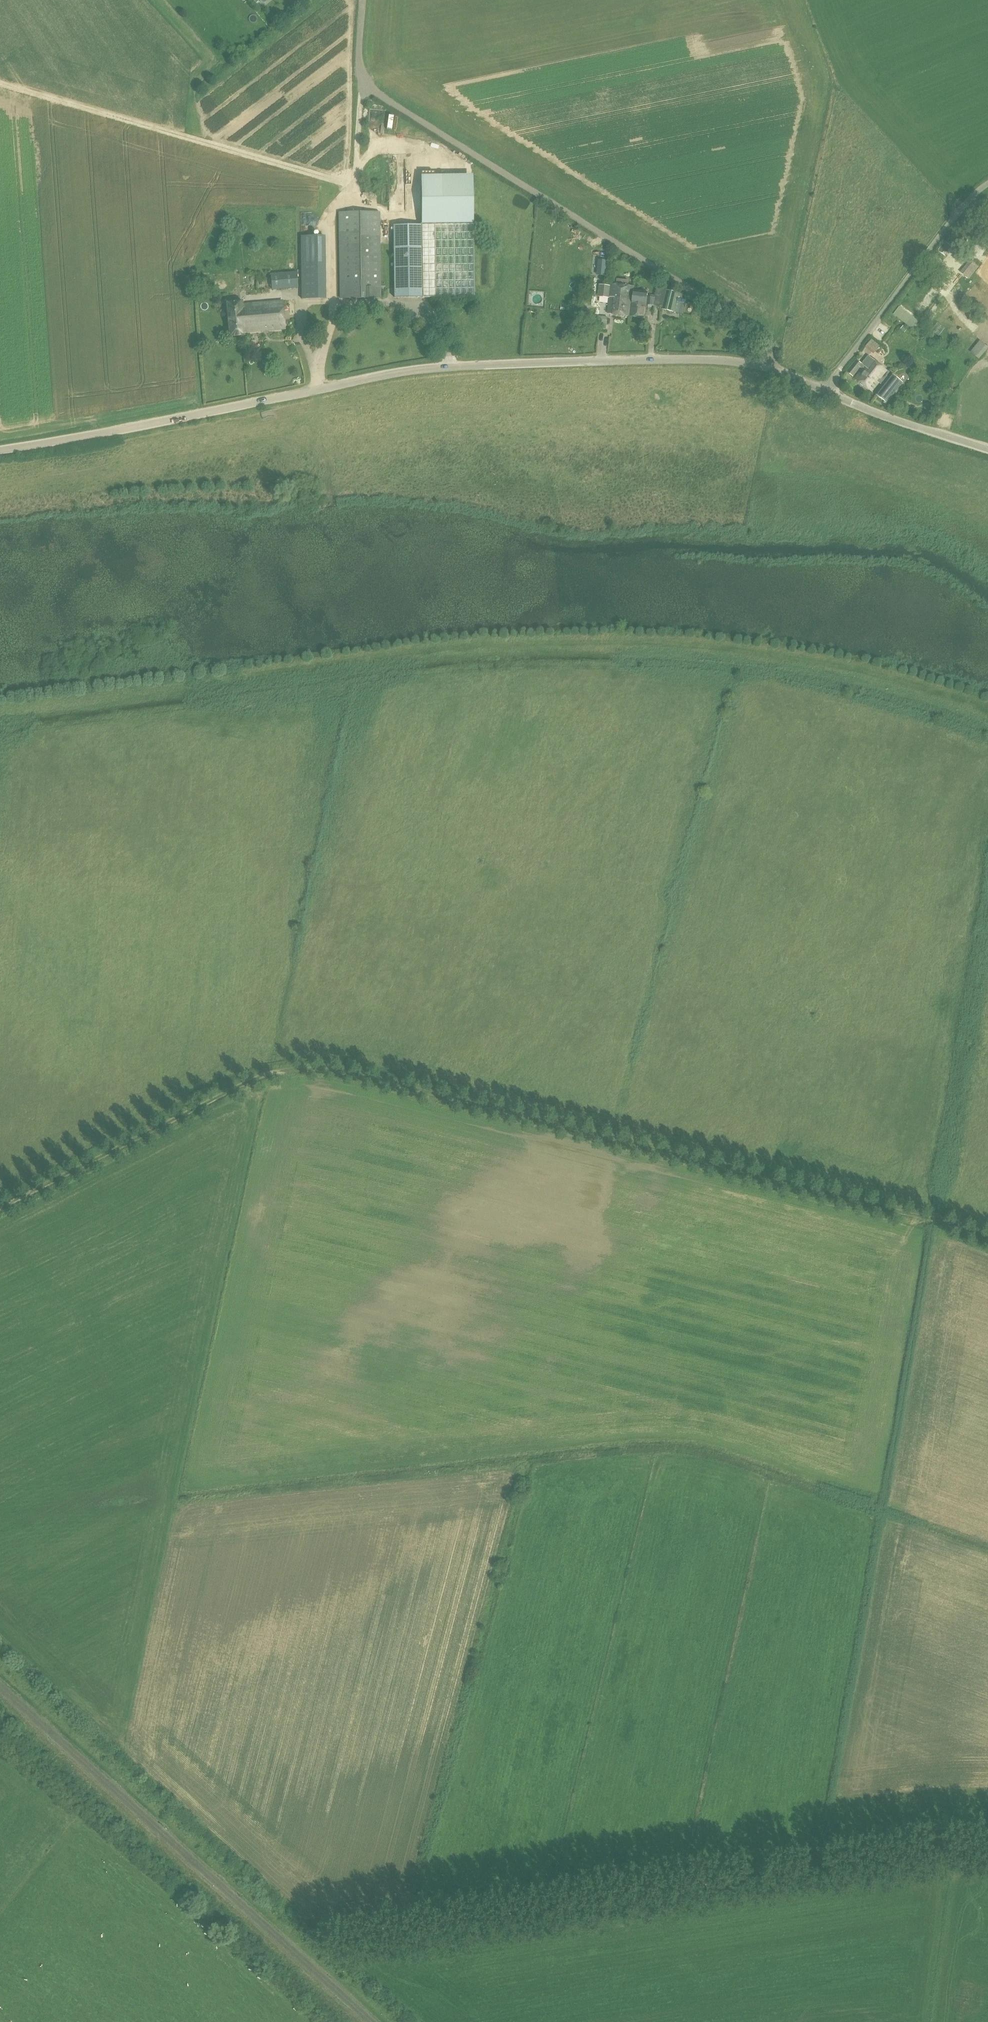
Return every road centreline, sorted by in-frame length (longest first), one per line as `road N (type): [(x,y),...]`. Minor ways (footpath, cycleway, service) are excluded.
road 1 (track): [(0,1210),(272,1075),(319,1069),(987,1241)]
road 2 (unclassified): [(0,450),(450,367),(715,360),(824,389)]
road 3 (track): [(337,1938),(818,1866),(987,1850)]
road 4 (track): [(767,368),(761,334),(373,91),(359,67),(363,0)]
road 5 (unclassified): [(824,389),(987,183)]
road 6 (unclassified): [(824,389),(987,450)]

